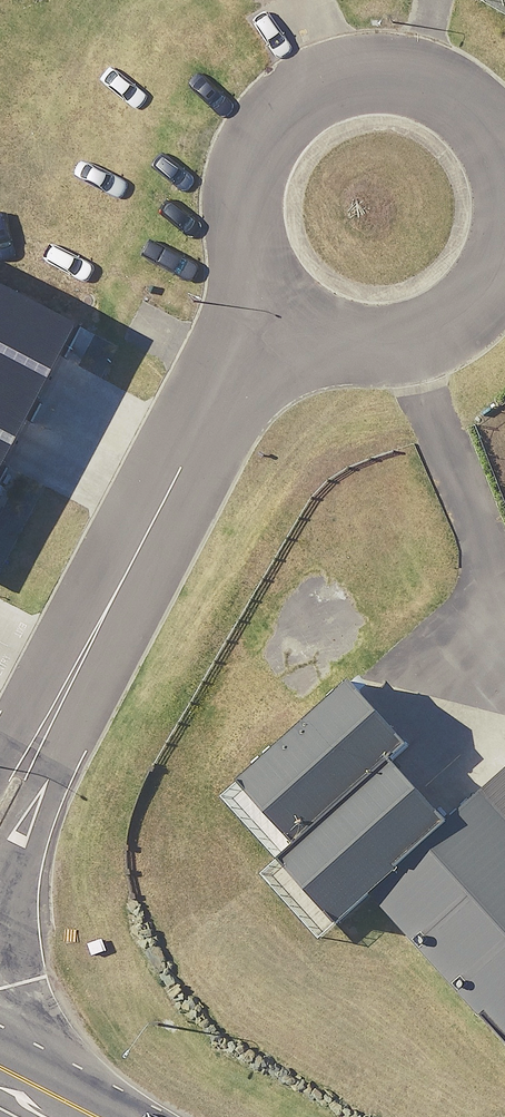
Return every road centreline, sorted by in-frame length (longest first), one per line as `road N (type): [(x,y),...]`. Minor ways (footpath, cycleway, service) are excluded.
road 1 (residential): [(0,813),(269,296)]
road 2 (residential): [(269,296),(247,256),(238,212),(245,168),(266,128),(299,97),(339,78),(384,74),(428,84),(466,108),(504,171)]
road 3 (residential): [(504,249),(470,309),(433,334),(389,346),(344,343),(302,326),(269,296)]

